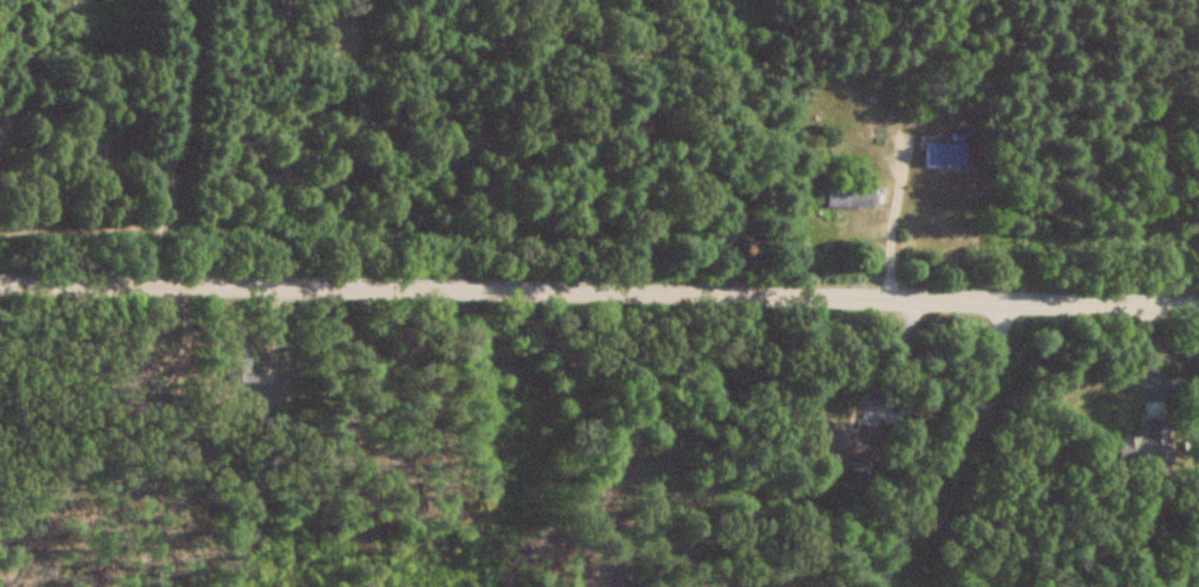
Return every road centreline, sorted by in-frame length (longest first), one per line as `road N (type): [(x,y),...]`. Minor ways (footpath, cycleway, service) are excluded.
road 1 (residential): [(1198,306),(0,286)]

